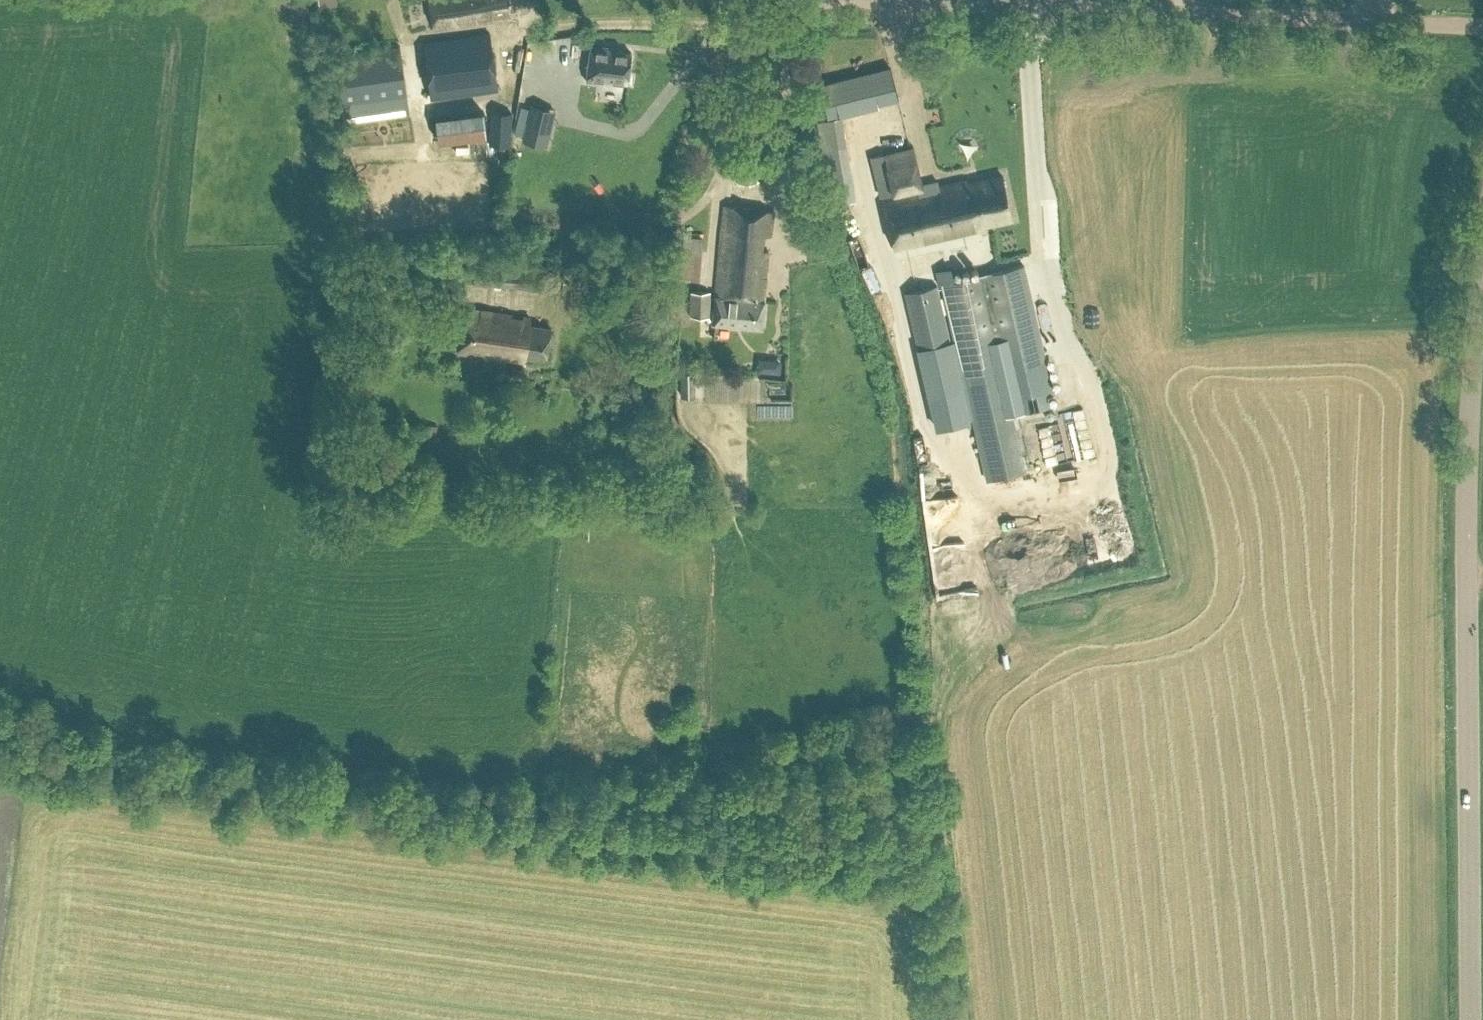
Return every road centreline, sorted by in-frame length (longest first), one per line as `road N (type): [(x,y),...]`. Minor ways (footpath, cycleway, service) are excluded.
road 1 (track): [(0,730),(130,780),(664,828),(741,820),(795,791),(849,775),(902,781),(936,812),(966,1019)]
road 2 (tertiary): [(1471,1019),(1466,523),(1482,254)]
road 3 (unclassified): [(1482,25),(876,0)]

